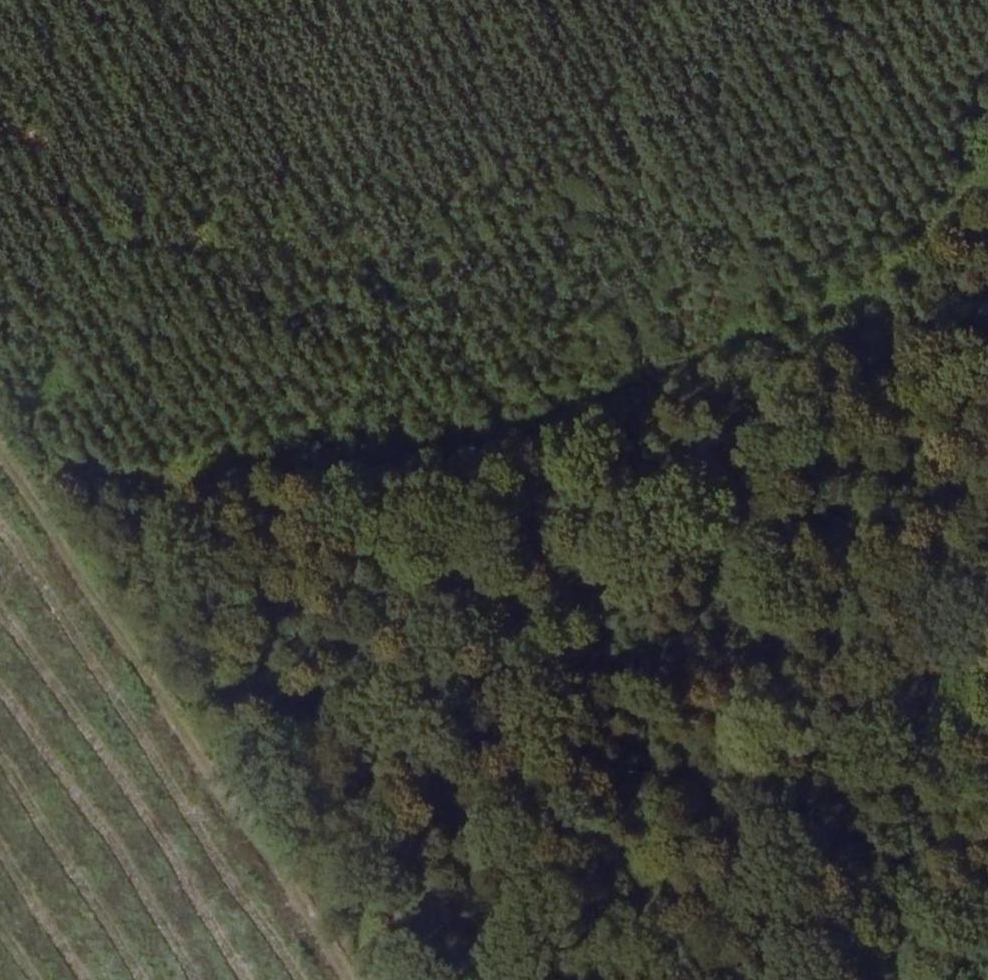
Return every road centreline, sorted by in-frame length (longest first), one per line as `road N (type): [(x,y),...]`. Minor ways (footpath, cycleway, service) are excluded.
road 1 (track): [(0,436),(352,979)]

